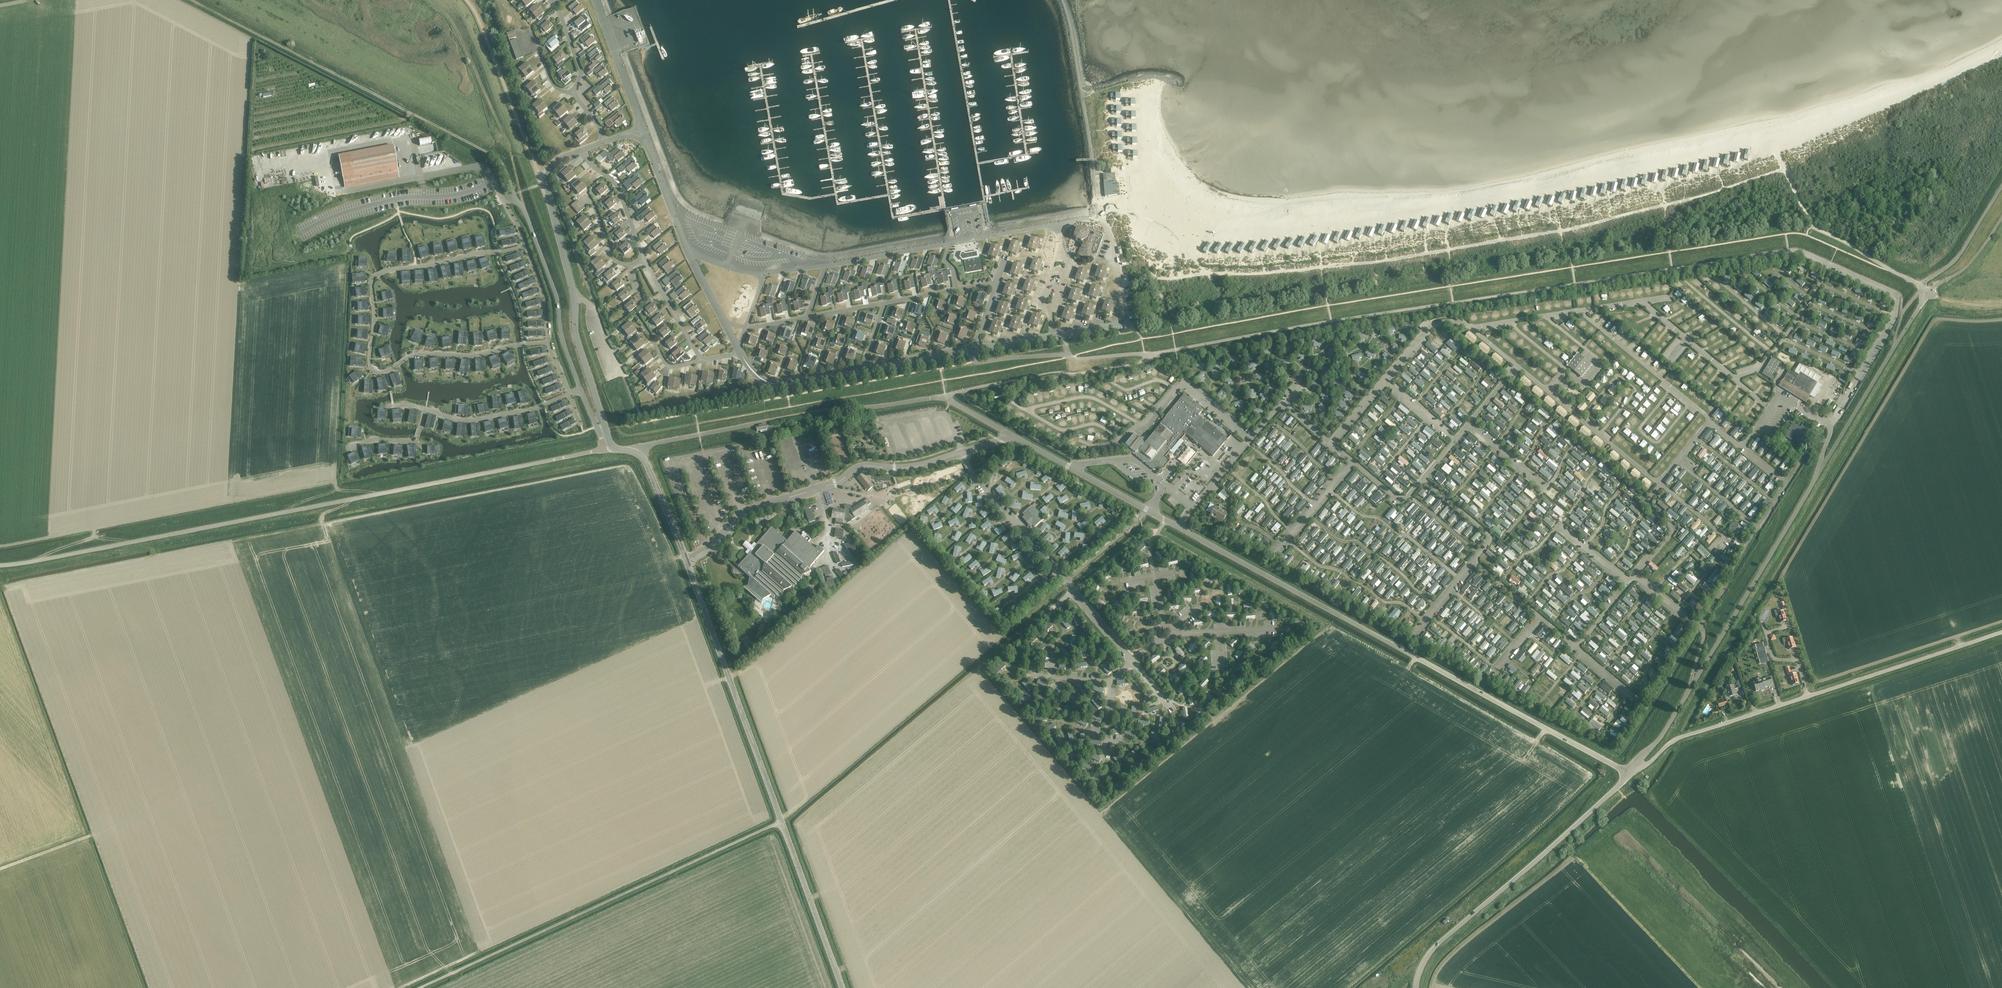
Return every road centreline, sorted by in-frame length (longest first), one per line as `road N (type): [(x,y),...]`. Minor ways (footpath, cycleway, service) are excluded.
road 1 (unclassified): [(0,566),(605,449)]
road 2 (unclassified): [(1629,777),(1180,528)]
road 3 (unclassified): [(1629,777),(1676,739),(2001,633)]
road 4 (unclassified): [(421,987),(781,823)]
road 5 (unclassified): [(1012,436),(945,395),(810,413),(645,445),(637,453)]
road 6 (unclassified): [(1629,777),(1668,727),(1822,469)]
road 7 (unclassified): [(685,560),(743,511),(835,484),(862,466),(921,466),(1012,436)]
road 8 (unclassified): [(1415,987),(1430,951),(1629,777)]
road 9 (unclassified): [(605,449),(527,217),(519,204),(502,200),(493,180)]
road 10 (unclassified): [(781,823),(685,560)]
road 11 (unclassified): [(613,446),(579,346),(546,183)]
road 12 (unclassified): [(1822,469),(1929,291)]
road 13 (unclassified): [(1180,528),(1012,436)]
road 14 (unclassified): [(1151,355),(979,362),(973,349)]
road 15 (unclassified): [(842,987),(781,823)]
road 16 (track): [(1286,539),(1424,621)]
road 17 (track): [(1006,382),(1151,355)]
road 18 (track): [(1505,577),(1564,522),(1596,469)]
road 19 (track): [(1531,598),(1600,528),(1617,493)]
road 20 (track): [(514,194),(497,159),(411,114)]
road 21 (track): [(1556,618),(1619,558),(1642,516)]

